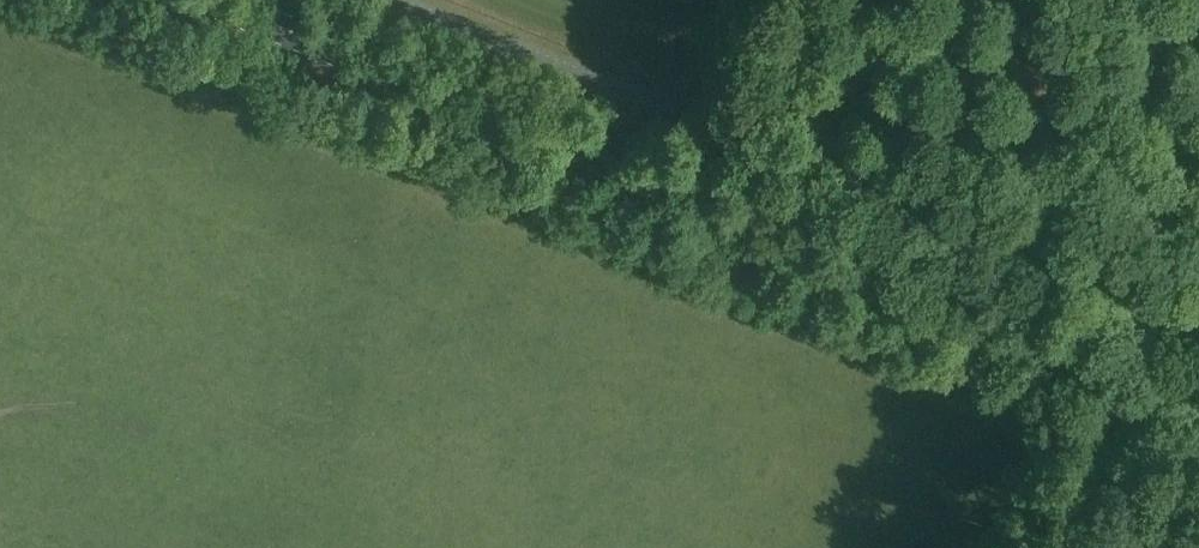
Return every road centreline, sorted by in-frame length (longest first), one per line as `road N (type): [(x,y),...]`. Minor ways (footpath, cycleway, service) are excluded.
road 1 (primary): [(1198,405),(201,0)]
road 2 (unclassified): [(1198,304),(964,190),(638,95),(392,0)]

